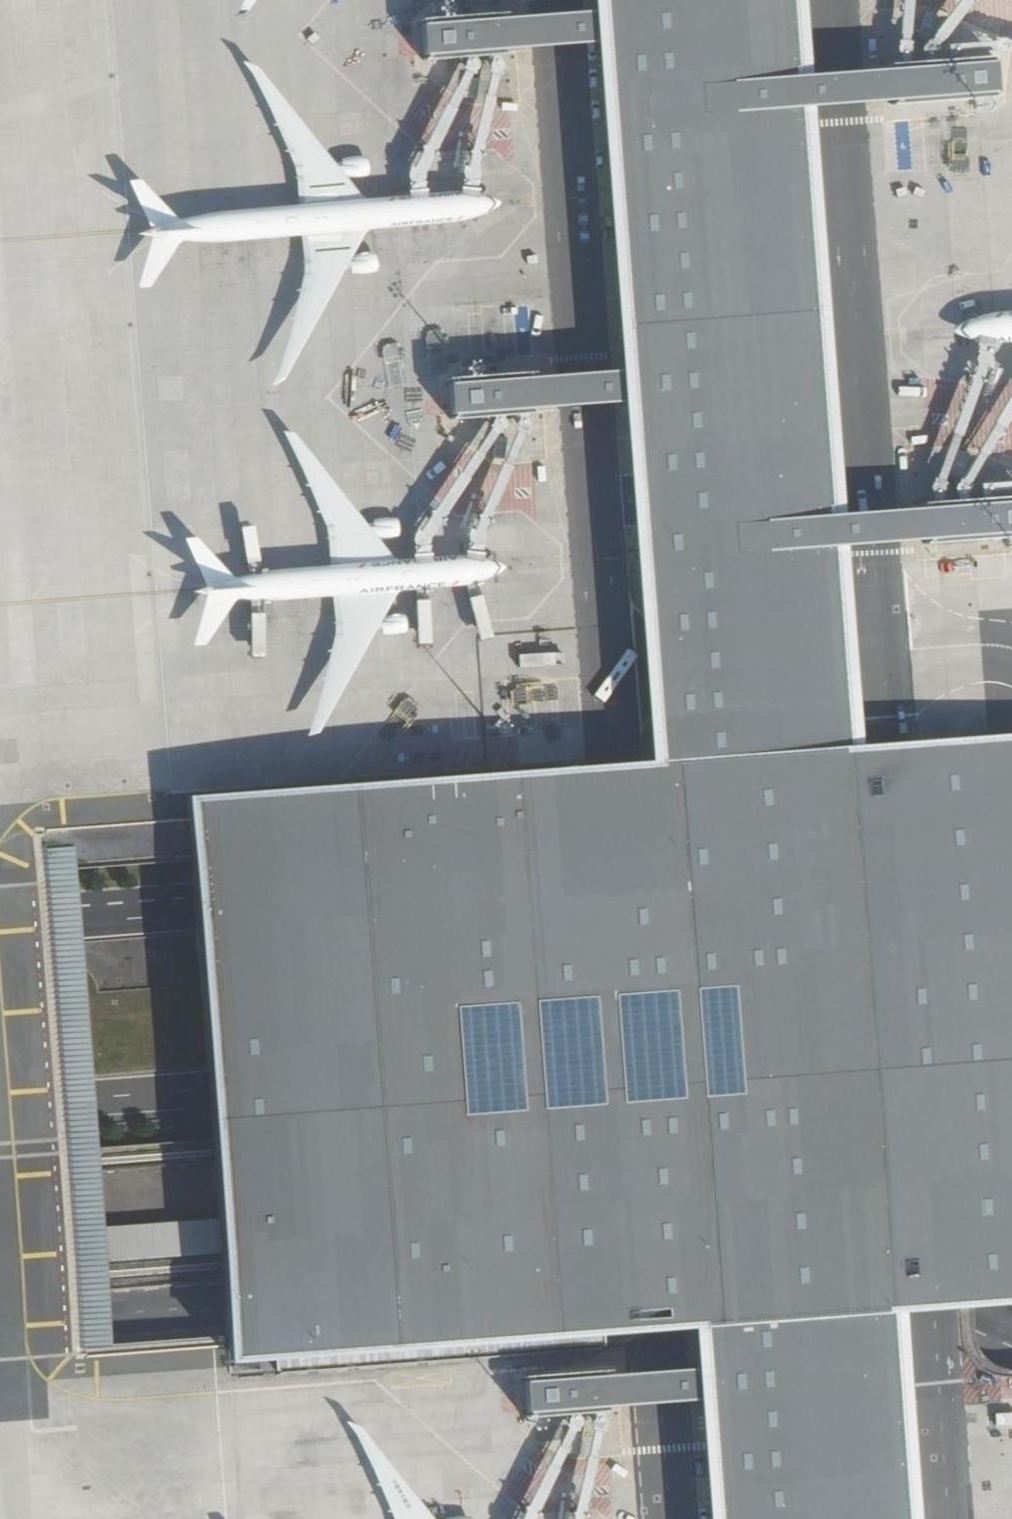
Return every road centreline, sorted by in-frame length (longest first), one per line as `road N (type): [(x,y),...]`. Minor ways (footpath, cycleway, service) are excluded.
road 1 (secondary): [(0,1106),(1011,1029)]
road 2 (secondary): [(1011,851),(0,925)]

